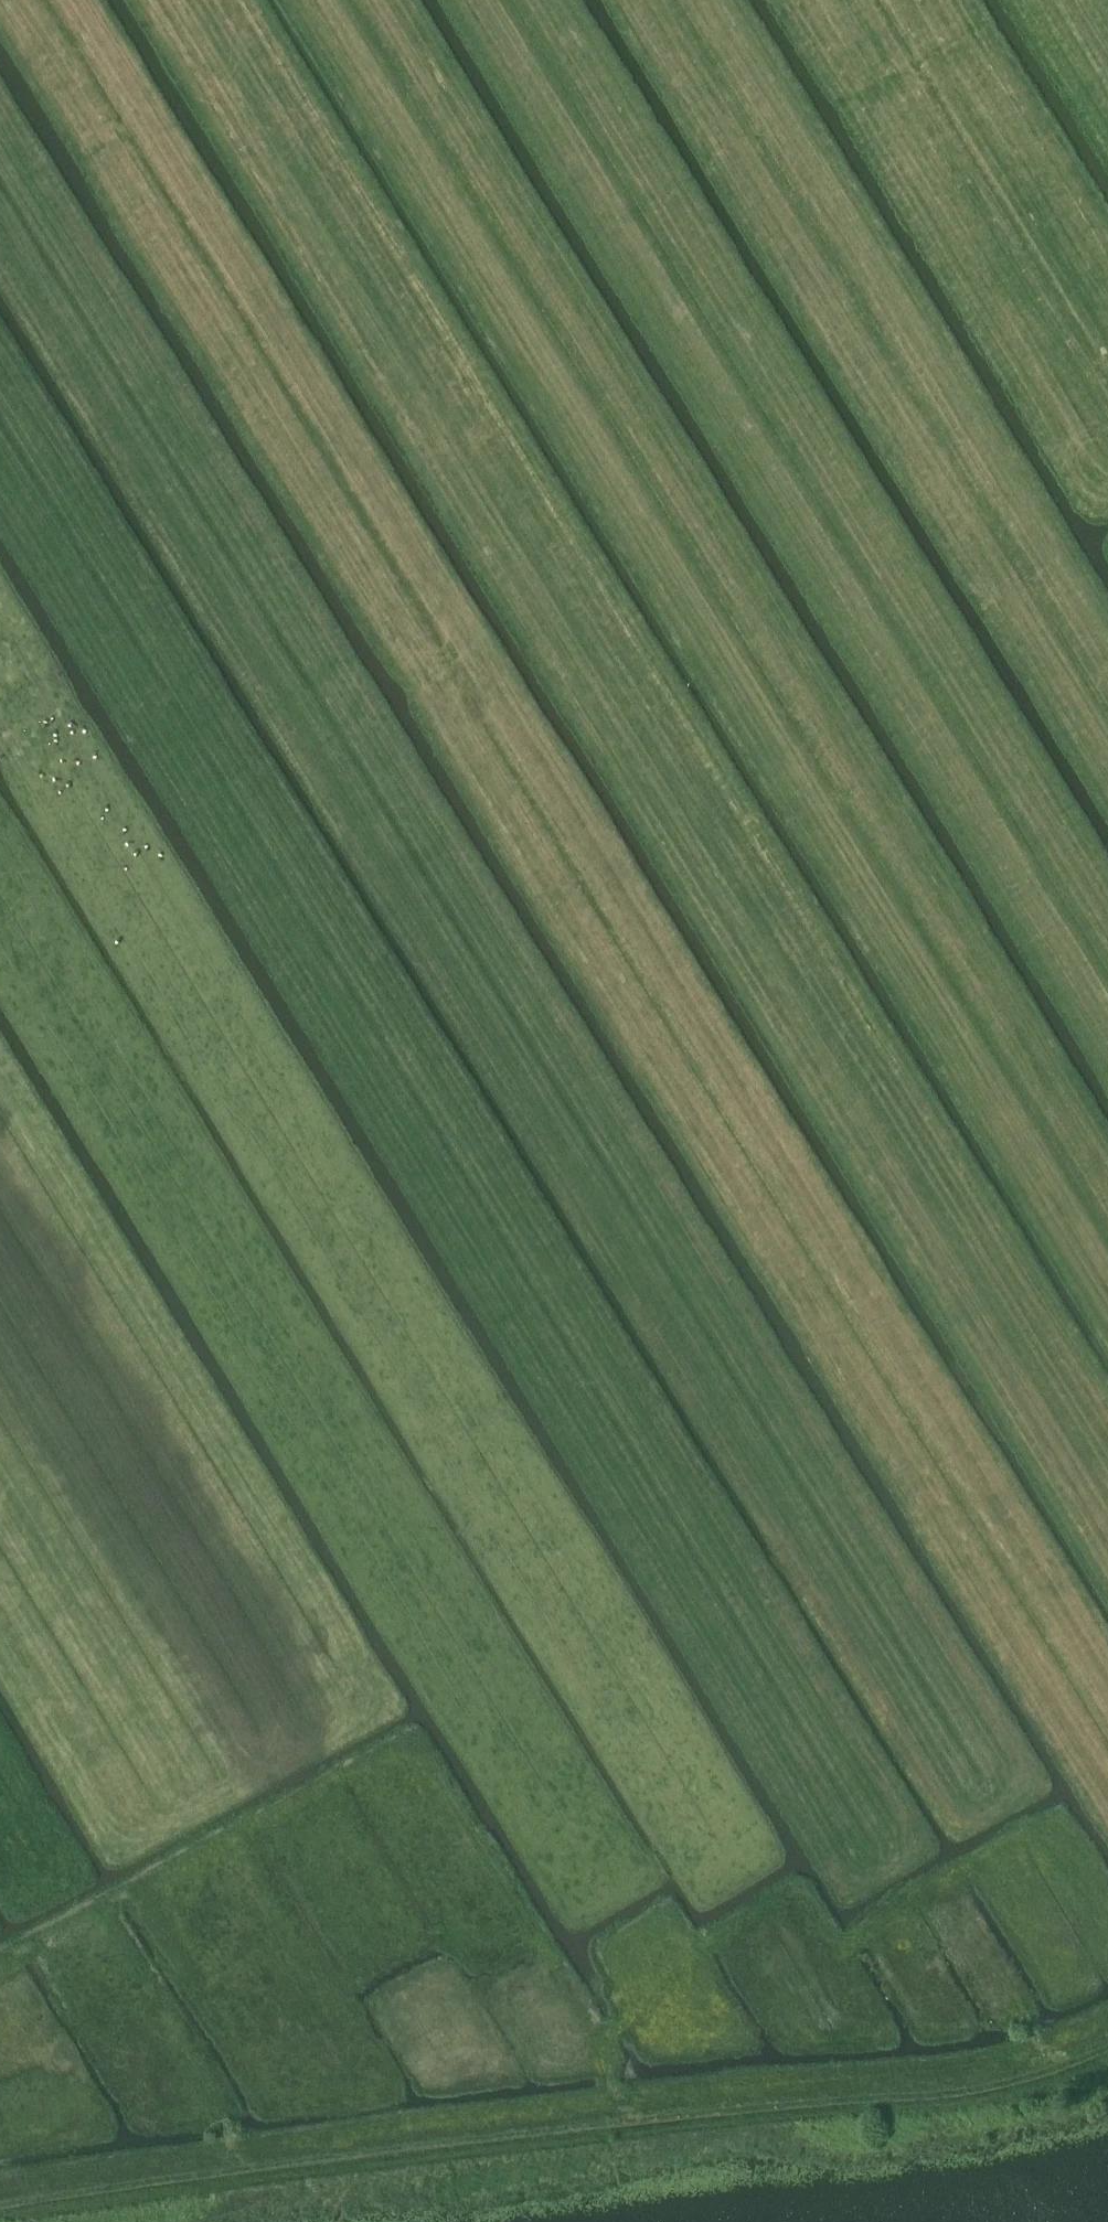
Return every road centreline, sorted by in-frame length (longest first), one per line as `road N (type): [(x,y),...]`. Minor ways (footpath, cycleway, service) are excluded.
road 1 (track): [(1107,2034),(1059,2052),(566,2119),(0,2209)]
road 2 (track): [(598,2042),(696,1945),(788,1906),(832,1947),(854,1940),(1052,1834),(1107,1932)]
road 3 (track): [(624,2111),(598,2042),(531,1927)]

